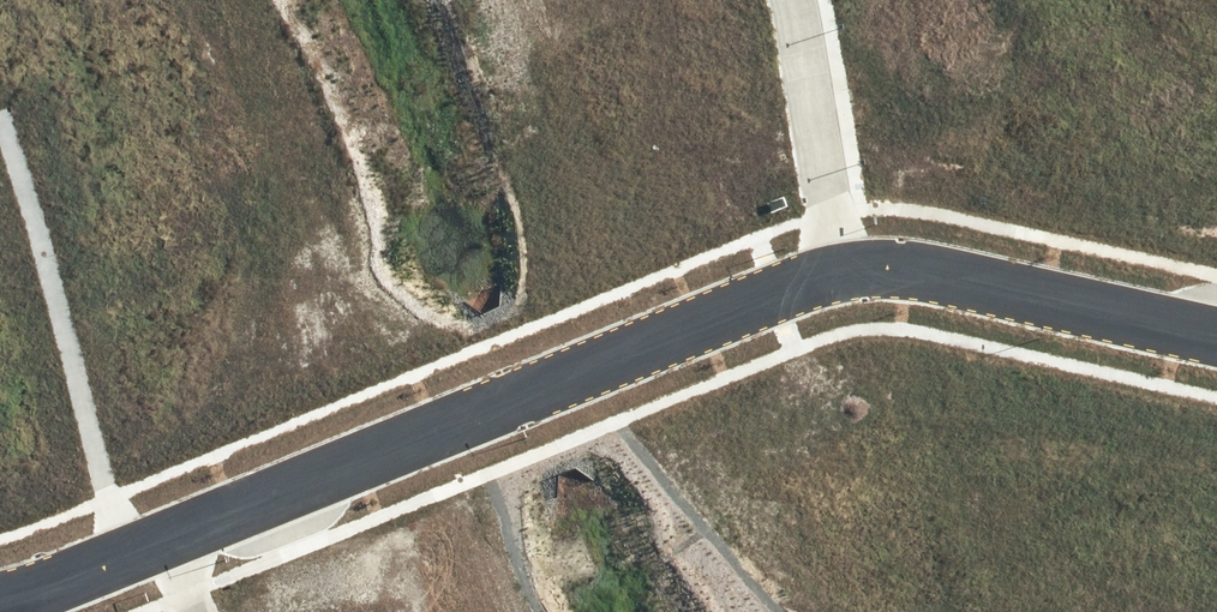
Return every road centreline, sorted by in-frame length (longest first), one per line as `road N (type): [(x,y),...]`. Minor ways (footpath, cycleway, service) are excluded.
road 1 (residential): [(175,533),(852,267)]
road 2 (residential): [(852,267),(891,263),(1216,332)]
road 3 (residential): [(852,267),(798,0)]
road 4 (residential): [(0,605),(175,533)]

